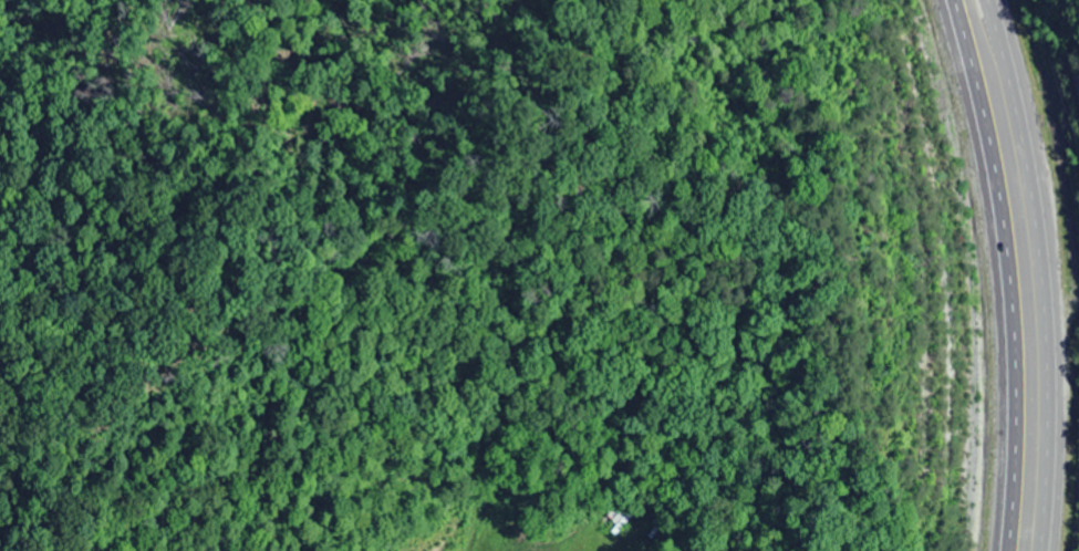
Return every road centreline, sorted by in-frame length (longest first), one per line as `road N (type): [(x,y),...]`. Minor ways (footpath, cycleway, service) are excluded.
road 1 (trunk): [(1034,550),(1040,414),(1034,283),(1016,154),(975,0)]
road 2 (trunk): [(946,0),(993,204),(1005,322),(998,550)]

